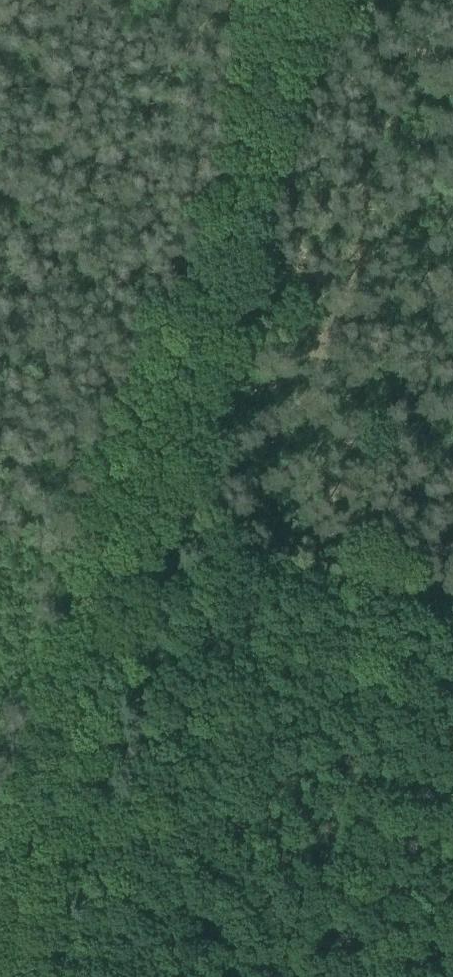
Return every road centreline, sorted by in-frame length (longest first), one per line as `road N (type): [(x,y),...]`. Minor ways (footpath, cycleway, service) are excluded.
road 1 (track): [(309,0),(29,976)]

